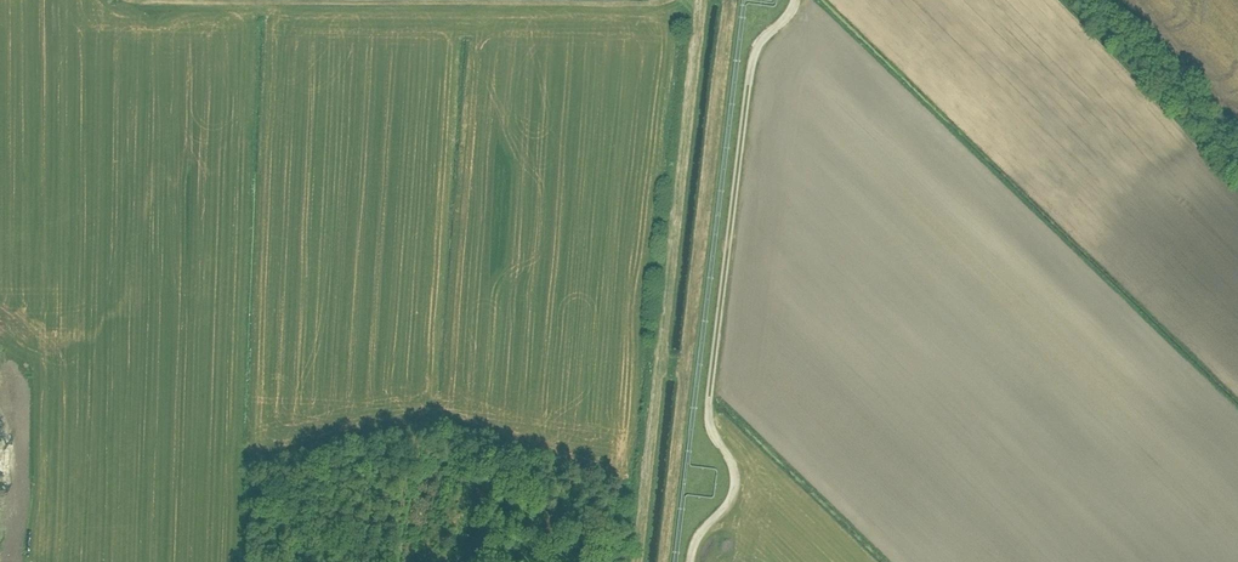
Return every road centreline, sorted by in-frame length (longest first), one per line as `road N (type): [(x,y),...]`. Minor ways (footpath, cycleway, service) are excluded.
road 1 (track): [(798,0),(752,61),(708,407),(736,489),(702,531),(690,561)]
road 2 (track): [(700,0),(635,561)]

